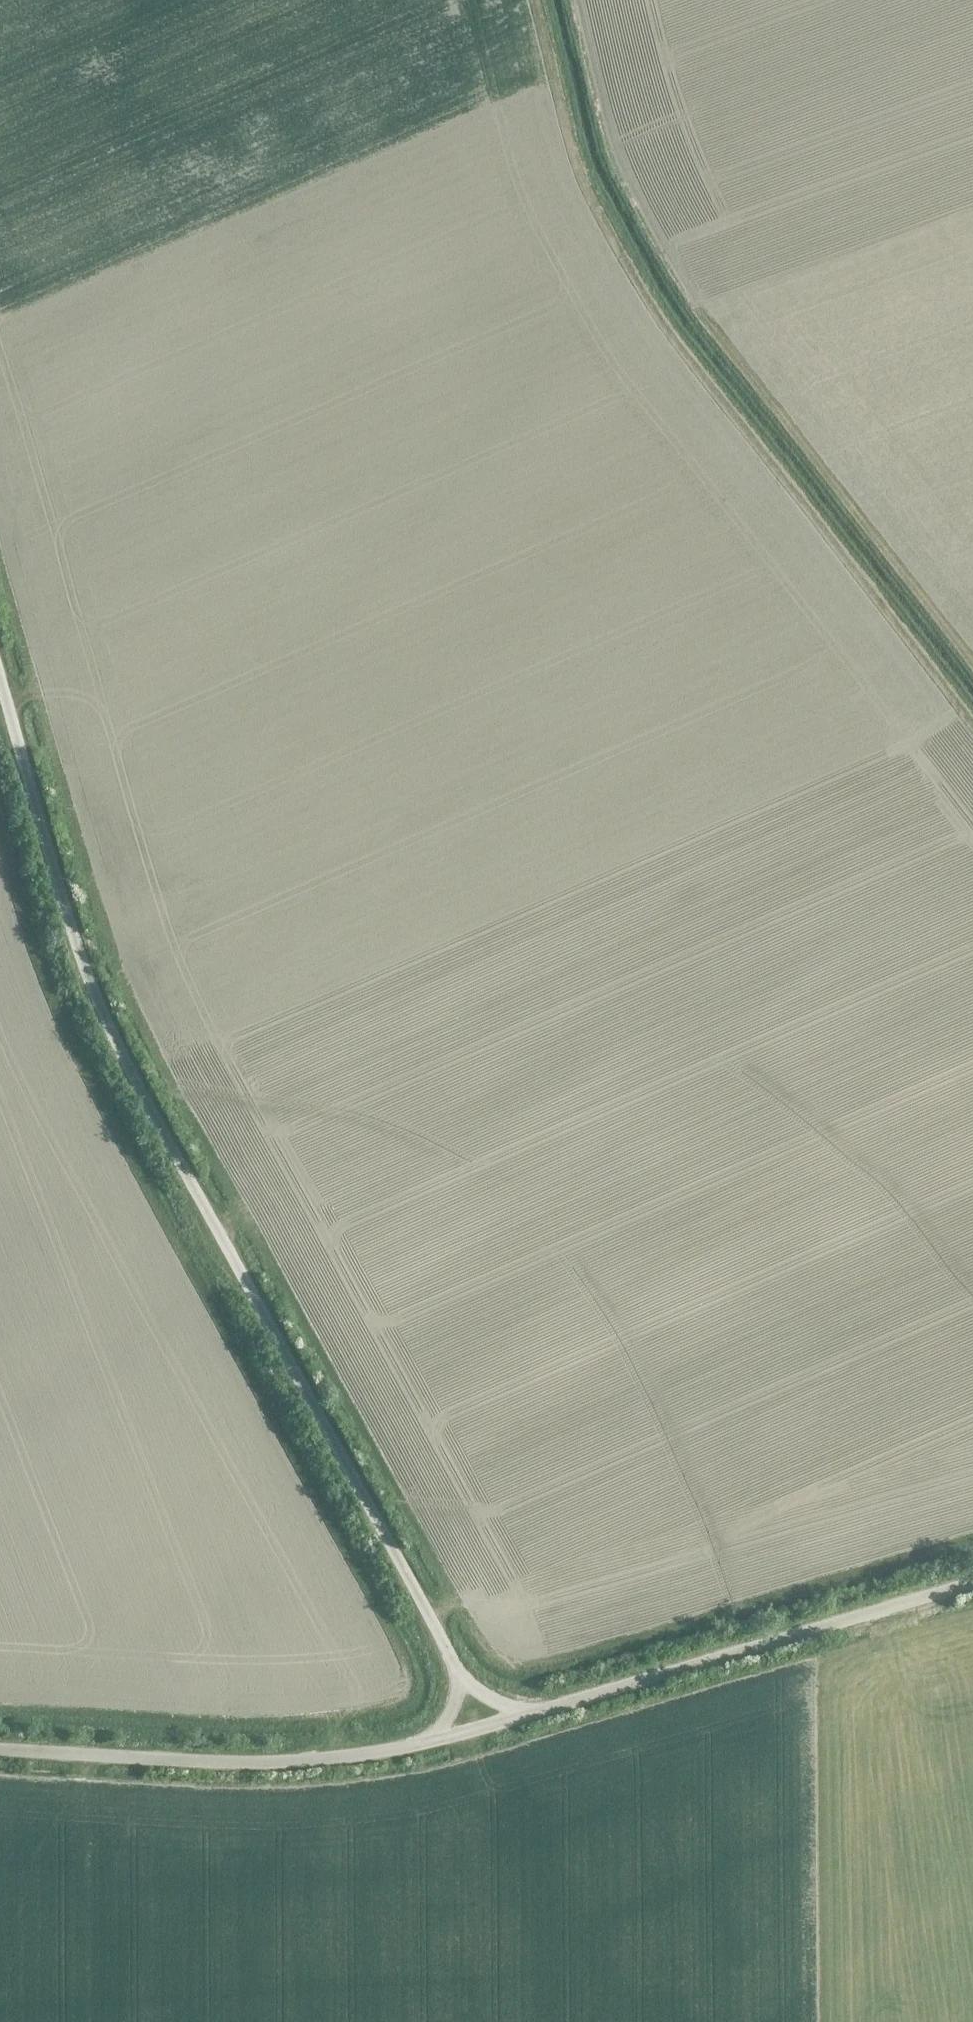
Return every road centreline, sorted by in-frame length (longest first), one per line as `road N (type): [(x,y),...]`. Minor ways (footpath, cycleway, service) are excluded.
road 1 (unclassified): [(0,663),(113,1025),(461,1668)]
road 2 (unclassified): [(546,1711),(972,1585)]
road 3 (unclassified): [(0,1749),(241,1765),(428,1745)]
road 4 (unclassified): [(428,1745),(546,1711)]

